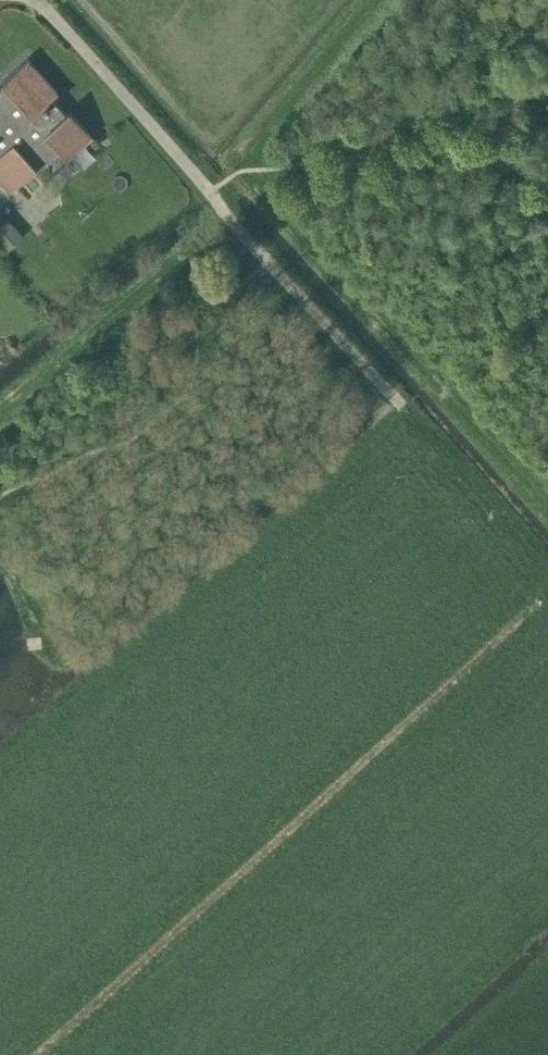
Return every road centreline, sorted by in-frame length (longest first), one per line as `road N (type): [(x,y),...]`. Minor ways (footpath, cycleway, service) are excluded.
road 1 (unclassified): [(396,406),(211,192),(31,5),(10,0)]

